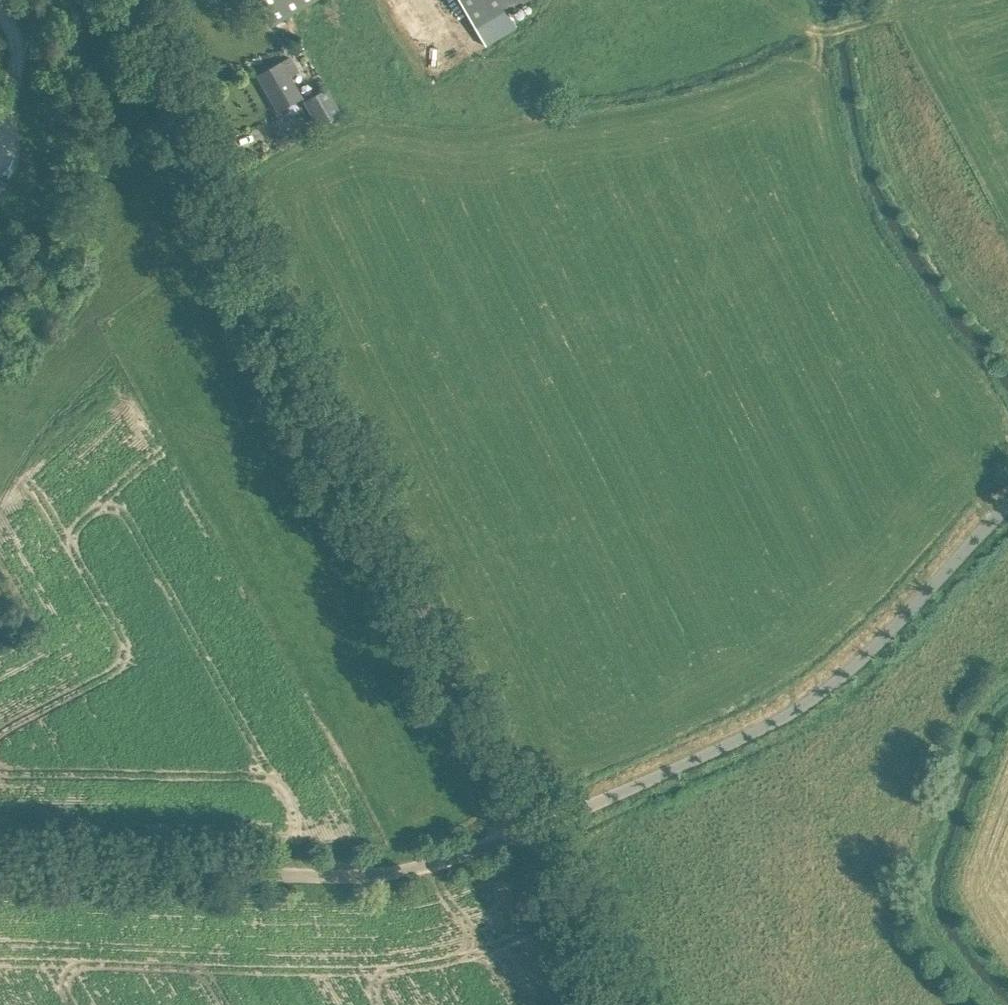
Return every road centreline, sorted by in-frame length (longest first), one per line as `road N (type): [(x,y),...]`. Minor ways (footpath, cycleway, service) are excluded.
road 1 (unclassified): [(525,831),(121,0)]
road 2 (unclassified): [(1007,506),(863,663),(802,712),(525,831)]
road 3 (unclassified): [(0,865),(340,877),(422,866),(525,831)]
road 4 (track): [(525,831),(626,1004)]

